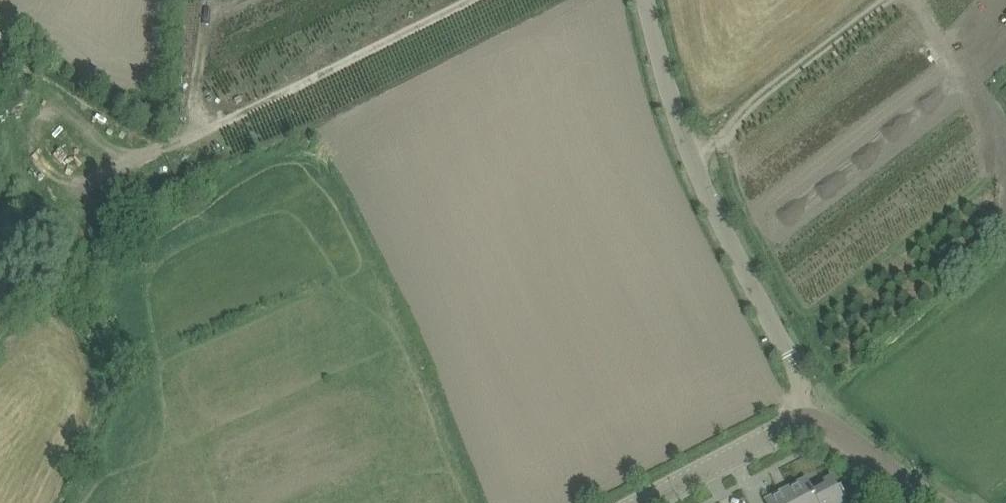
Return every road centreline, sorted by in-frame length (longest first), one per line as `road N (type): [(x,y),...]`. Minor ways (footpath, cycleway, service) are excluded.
road 1 (unclassified): [(798,413),(798,373),(669,110),(646,0)]
road 2 (unclassified): [(641,502),(798,413)]
road 3 (unclassified): [(942,502),(798,413)]

